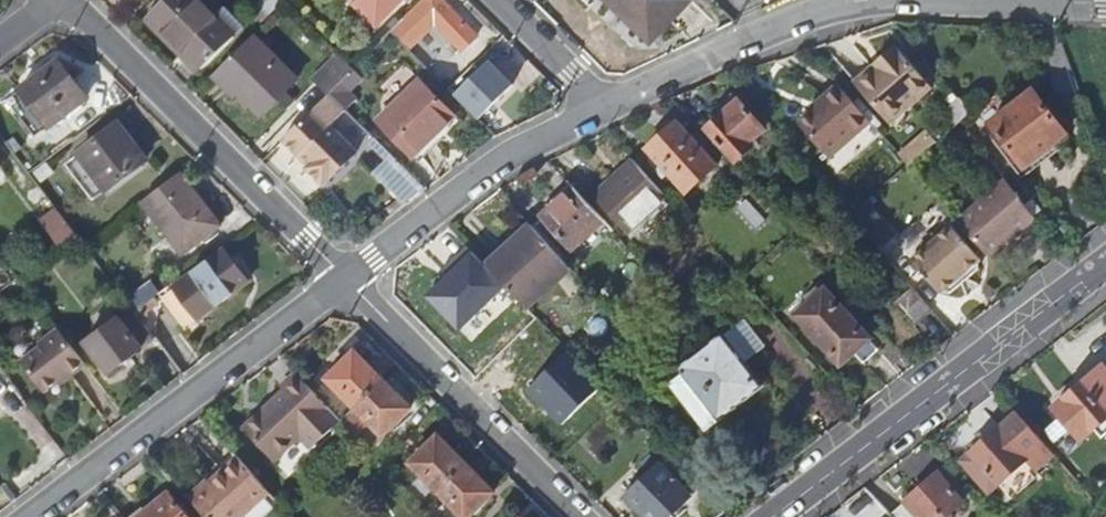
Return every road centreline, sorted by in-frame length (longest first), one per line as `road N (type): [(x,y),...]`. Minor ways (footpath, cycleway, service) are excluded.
road 1 (tertiary): [(774,516),(1105,266)]
road 2 (unclassified): [(32,516),(346,278)]
road 3 (unclassified): [(68,0),(346,278)]
road 4 (unclassified): [(594,113),(762,37),(912,0)]
road 5 (unclassified): [(346,278),(581,516)]
road 6 (unclassified): [(346,278),(503,158),(594,113)]
road 7 (unclassified): [(500,0),(580,80),(594,113)]

